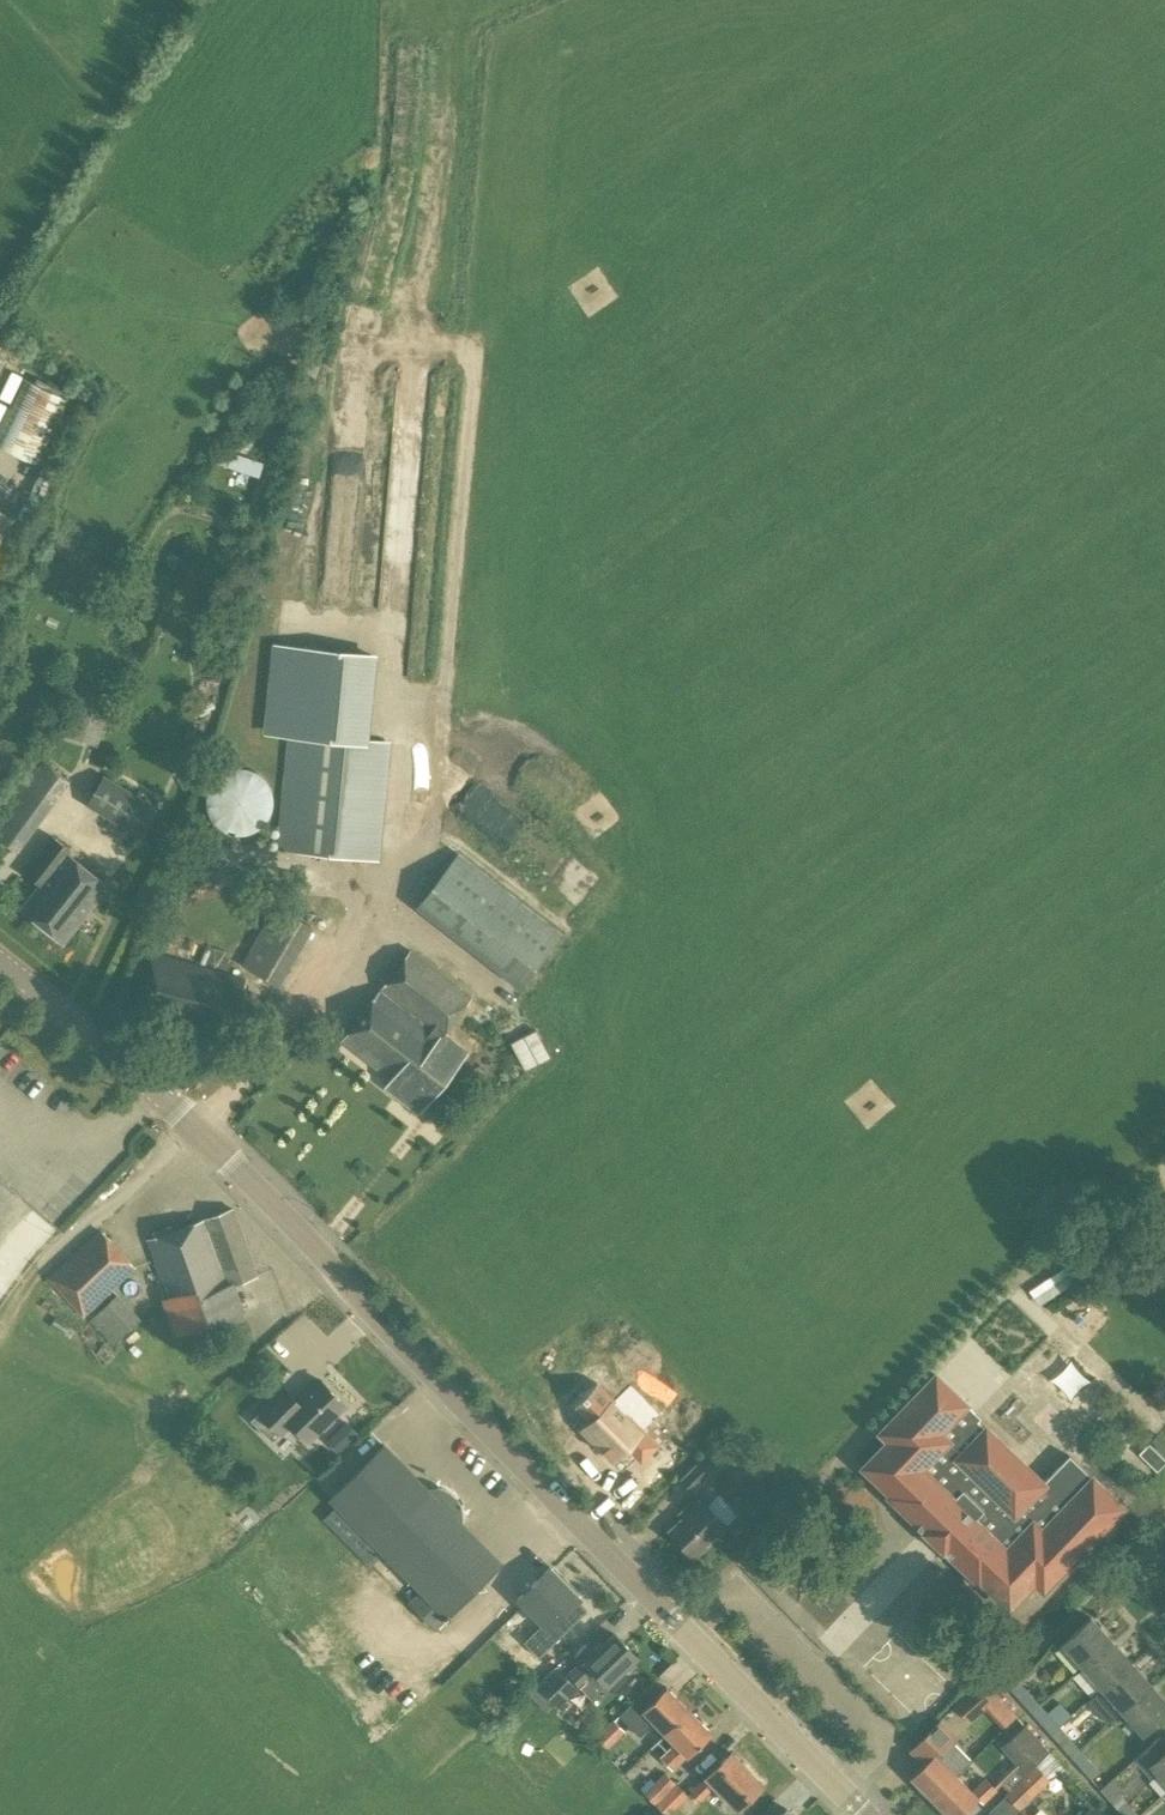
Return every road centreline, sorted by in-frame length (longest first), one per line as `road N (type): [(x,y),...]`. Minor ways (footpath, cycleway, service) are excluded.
road 1 (secondary): [(867,1814),(190,1117),(0,963)]

